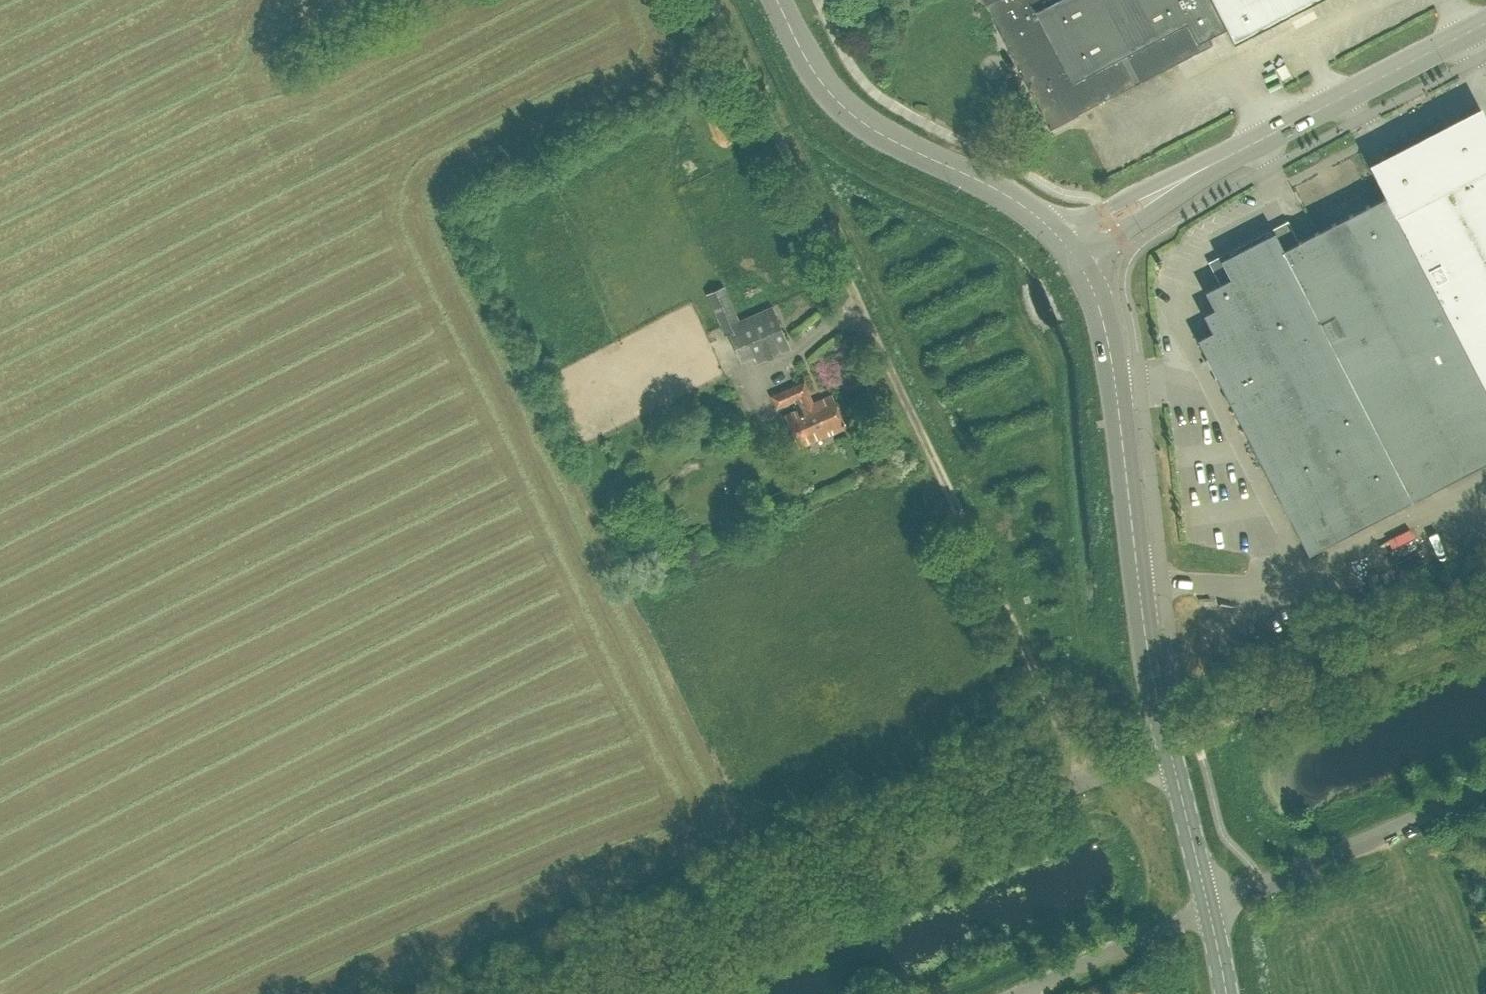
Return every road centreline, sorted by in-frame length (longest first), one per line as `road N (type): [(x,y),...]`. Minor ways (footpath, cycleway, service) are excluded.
road 1 (track): [(1085,782),(715,0)]
road 2 (unclassified): [(1171,746),(571,993)]
road 3 (tertiary): [(1171,746),(1111,337),(1080,261)]
road 4 (tertiary): [(1064,241),(1015,200),(917,154),(842,106),(803,55),(778,0)]
road 5 (tertiary): [(1177,185),(1485,26)]
road 6 (unclassified): [(1208,907),(1485,789)]
road 7 (unclassified): [(1008,993),(1208,907)]
road 8 (tertiary): [(1208,907),(1171,746)]
road 9 (tertiary): [(1177,185),(1134,192),(1064,241)]
road 10 (tertiary): [(1080,261),(1177,185)]

